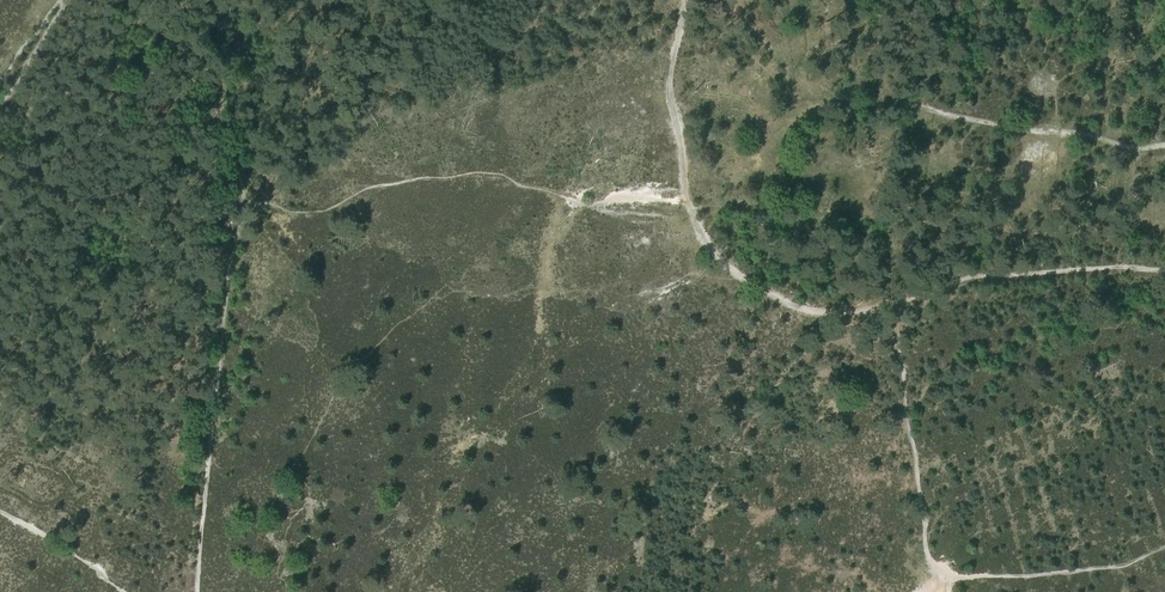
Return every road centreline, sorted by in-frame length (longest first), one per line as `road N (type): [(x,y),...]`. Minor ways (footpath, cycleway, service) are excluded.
road 1 (track): [(1164,264),(1019,270),(859,310),(813,311),(782,300),(726,264),(689,206),(670,68),(685,0)]
road 2 (track): [(224,0),(228,153),(243,202),(227,276),(197,591)]

